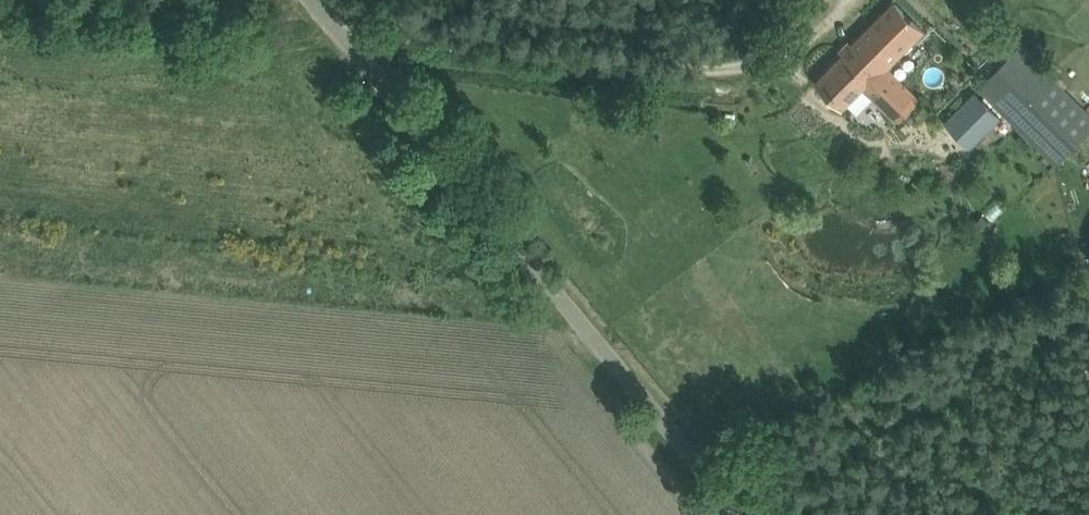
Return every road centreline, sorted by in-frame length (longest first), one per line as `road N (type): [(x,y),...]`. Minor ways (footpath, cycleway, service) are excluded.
road 1 (unclassified): [(728,514),(302,0)]
road 2 (track): [(332,36),(723,66),(773,58),(814,34)]

